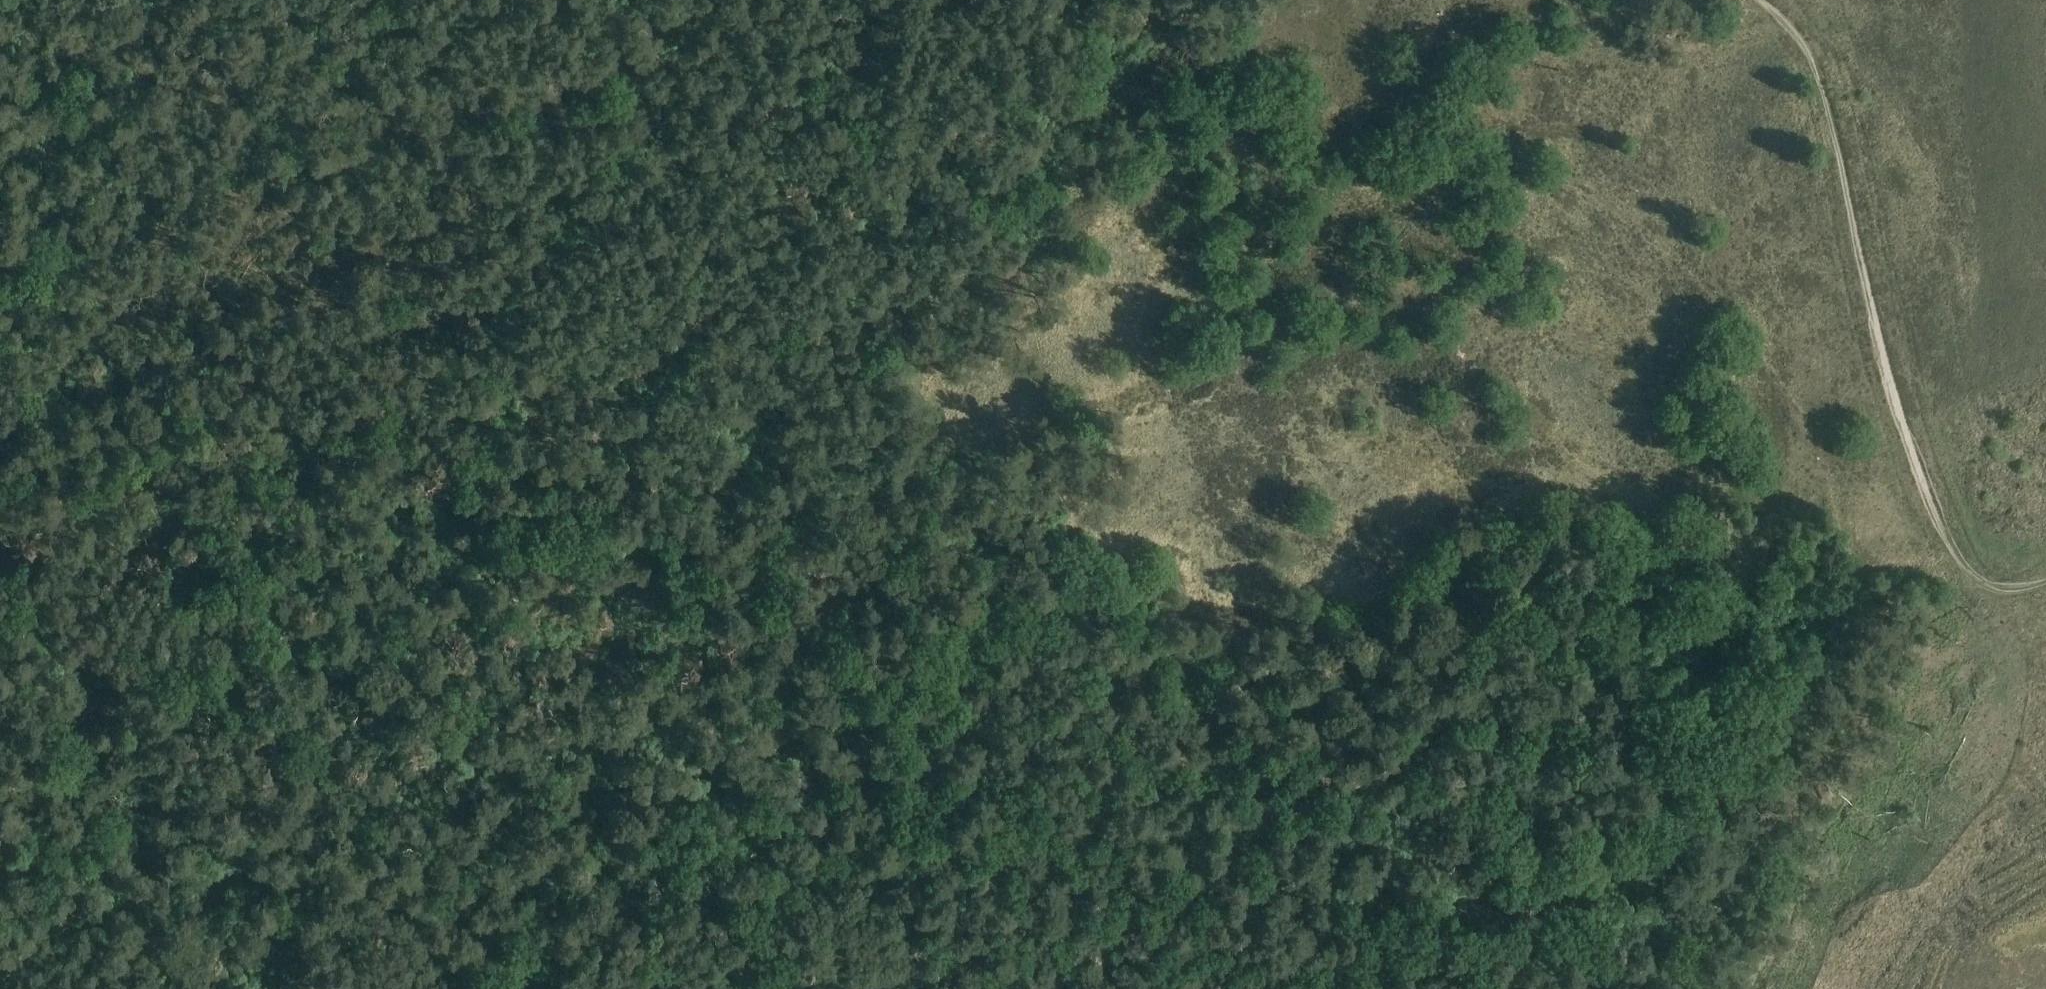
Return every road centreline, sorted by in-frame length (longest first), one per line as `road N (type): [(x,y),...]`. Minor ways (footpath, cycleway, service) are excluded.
road 1 (track): [(2045,581),(2018,590),(1989,587),(1971,579),(1941,533),(1906,447),(1830,114),(1803,41),(1760,0)]

